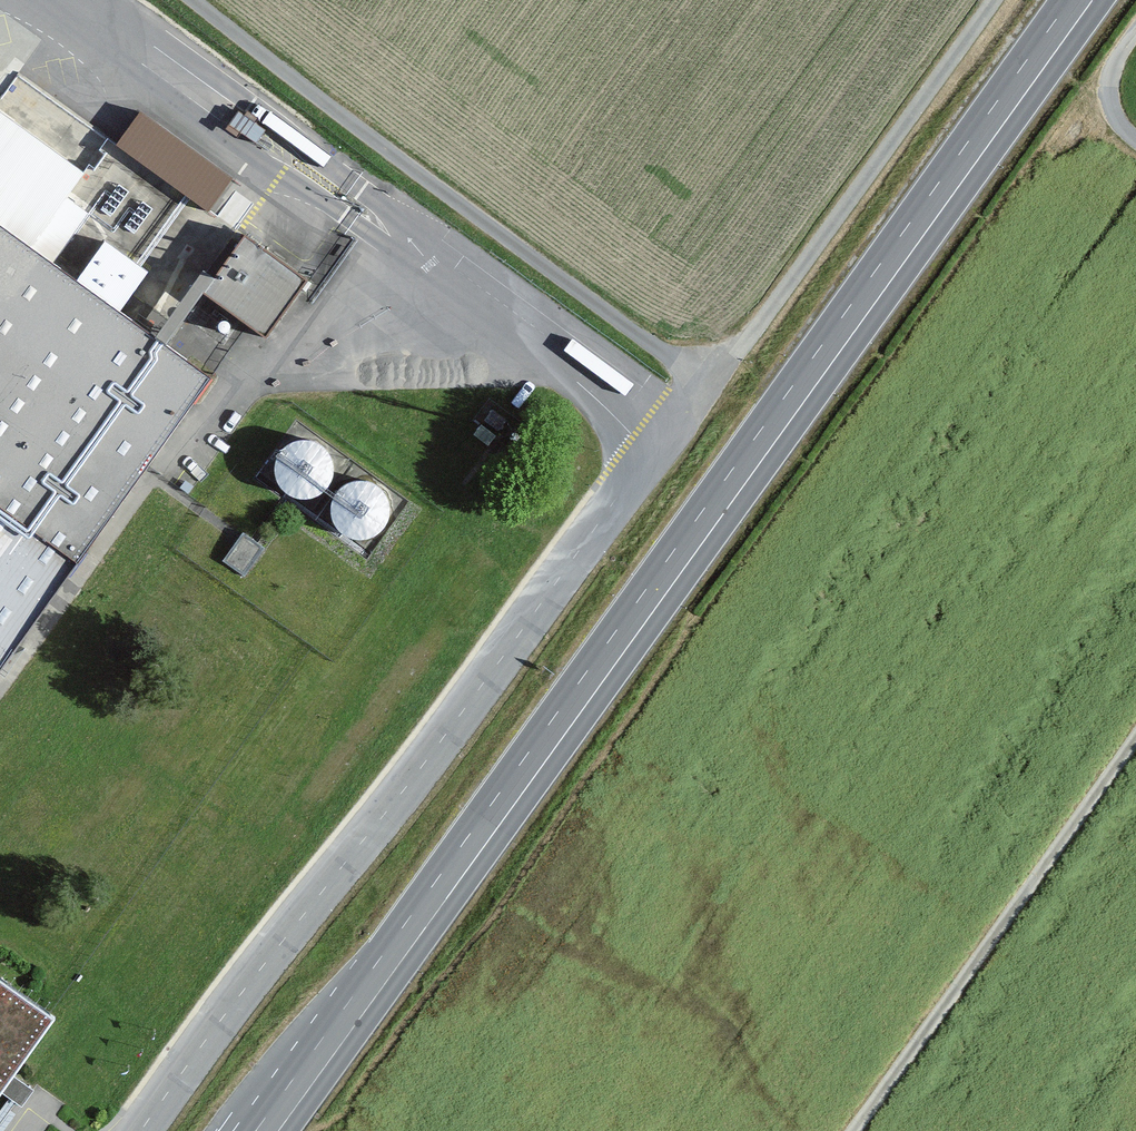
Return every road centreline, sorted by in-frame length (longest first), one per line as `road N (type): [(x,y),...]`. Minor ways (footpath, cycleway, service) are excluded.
road 1 (residential): [(141,1130),(706,385),(192,0)]
road 2 (primary): [(1082,0),(268,1130)]
road 3 (track): [(994,0),(803,265),(706,385)]
road 4 (track): [(855,1130),(1135,740)]
road 5 (track): [(1135,140),(1110,96),(1115,67),(1135,34)]

